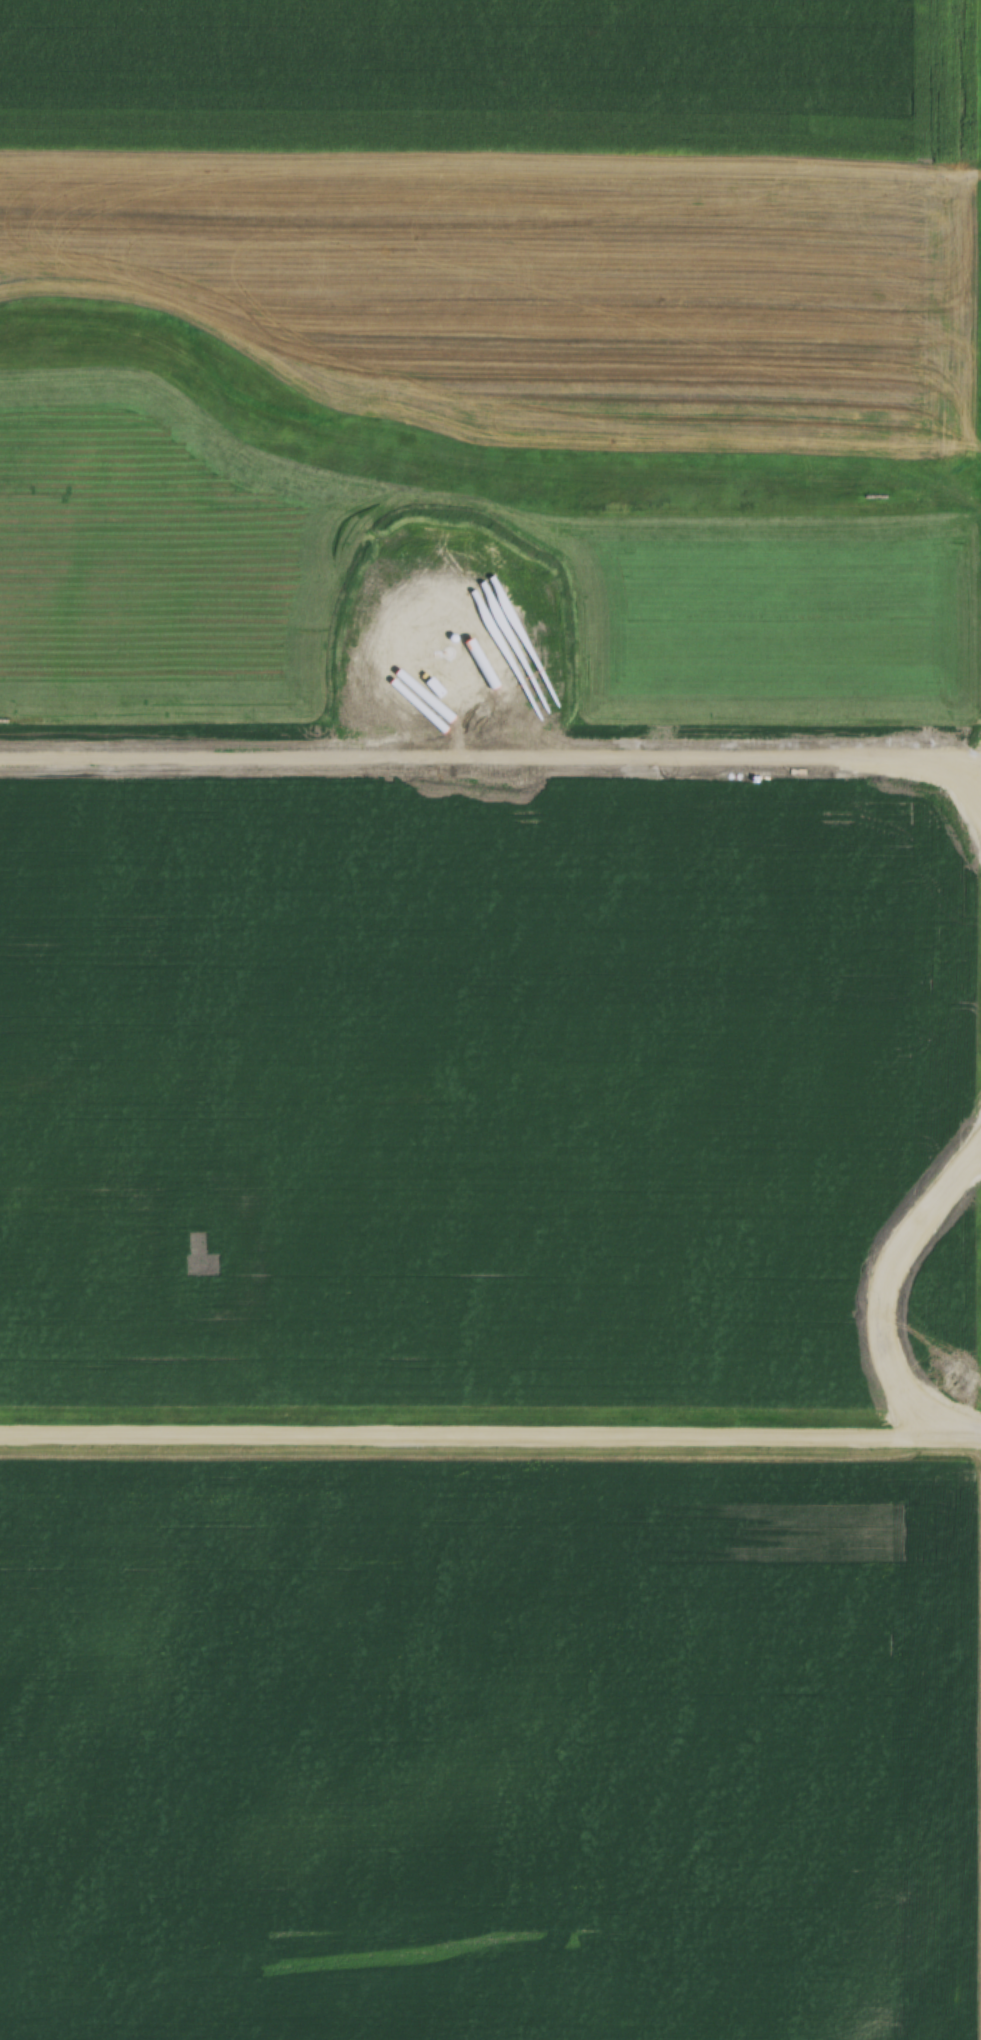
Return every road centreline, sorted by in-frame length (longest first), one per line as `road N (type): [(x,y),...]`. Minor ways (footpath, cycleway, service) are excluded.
road 1 (residential): [(0,1432),(980,1435)]

